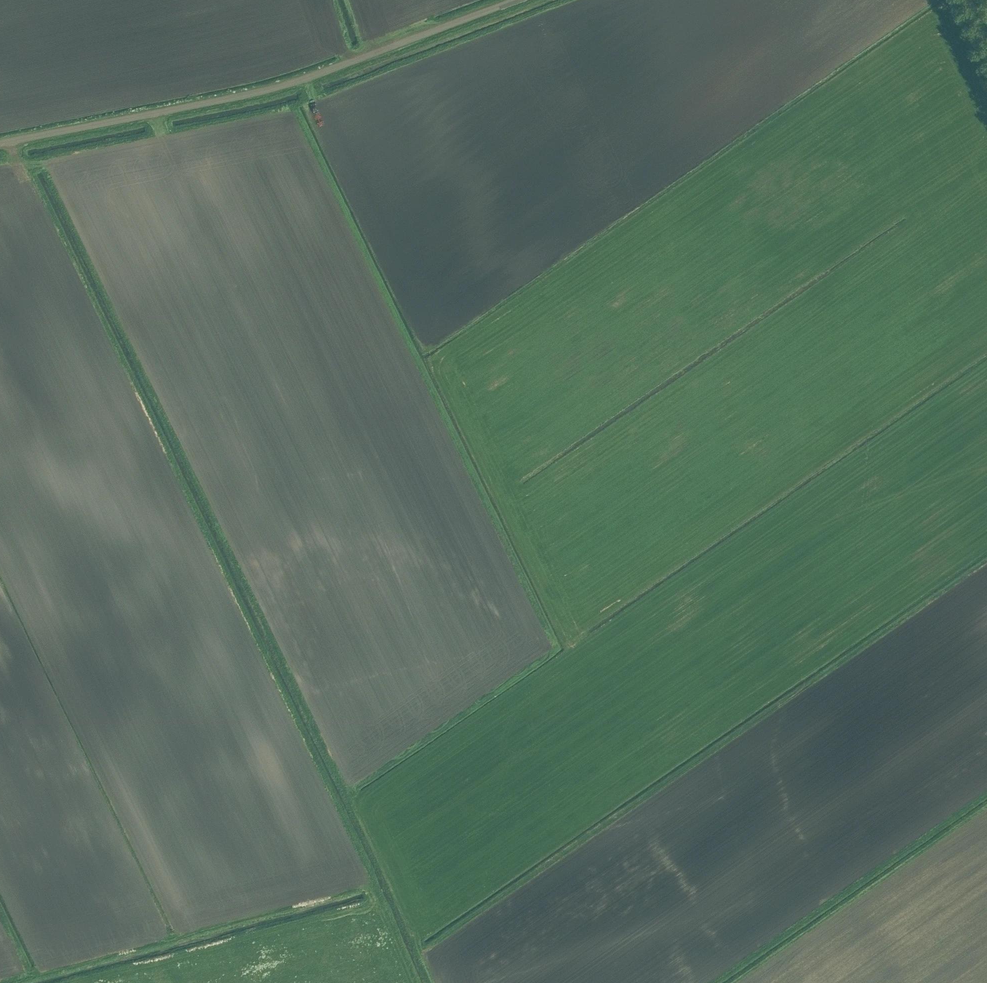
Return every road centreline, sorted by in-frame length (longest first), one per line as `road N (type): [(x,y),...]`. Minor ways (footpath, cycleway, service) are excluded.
road 1 (unclassified): [(0,142),(261,92),(519,0)]
road 2 (track): [(66,982),(380,899)]

